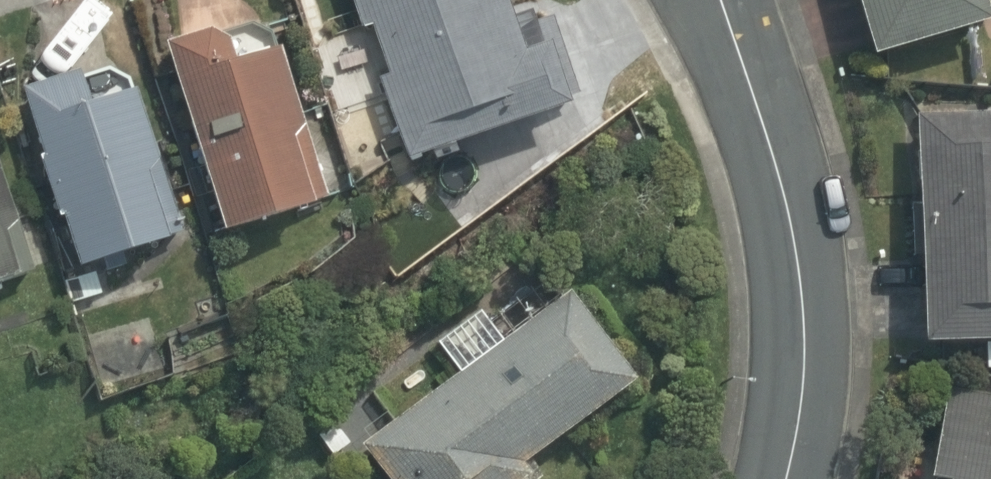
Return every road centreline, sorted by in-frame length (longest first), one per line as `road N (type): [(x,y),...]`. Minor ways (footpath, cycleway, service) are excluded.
road 1 (tertiary): [(785,478),(801,412),(800,295),(774,160),(721,0)]

